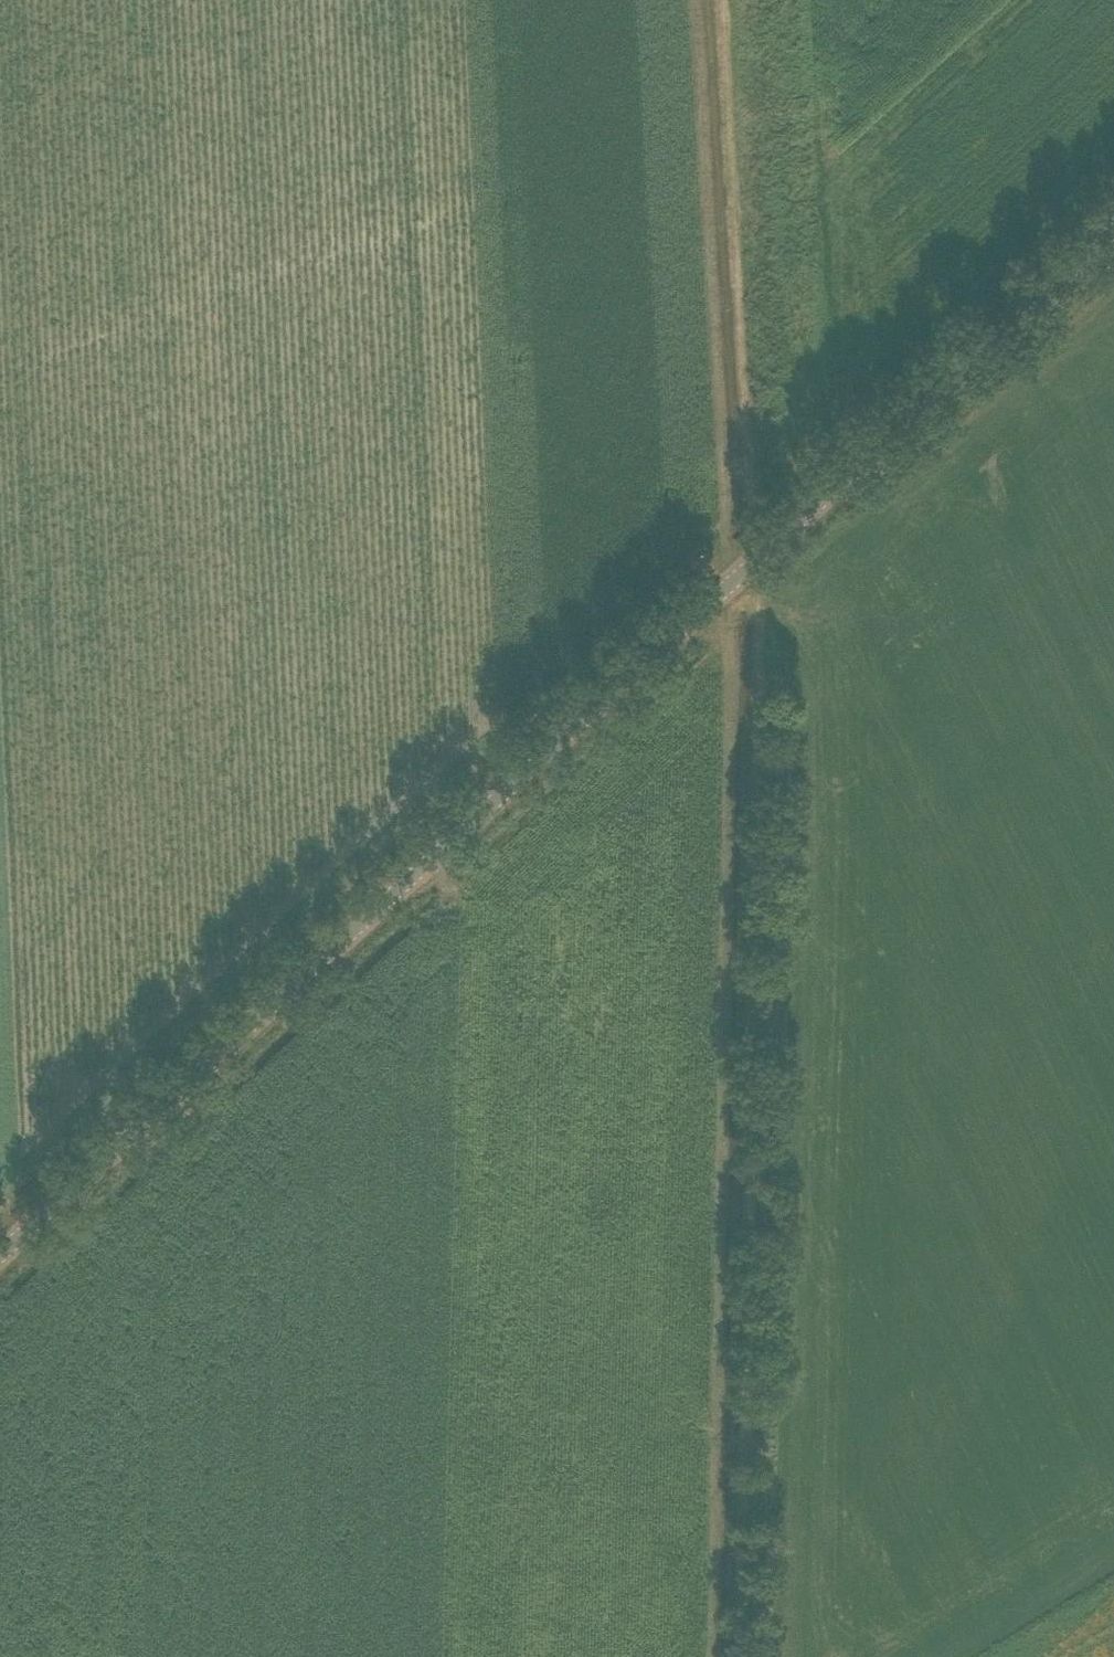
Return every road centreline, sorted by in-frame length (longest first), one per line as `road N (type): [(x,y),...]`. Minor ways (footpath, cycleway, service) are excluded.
road 1 (tertiary): [(0,1250),(1113,202)]

